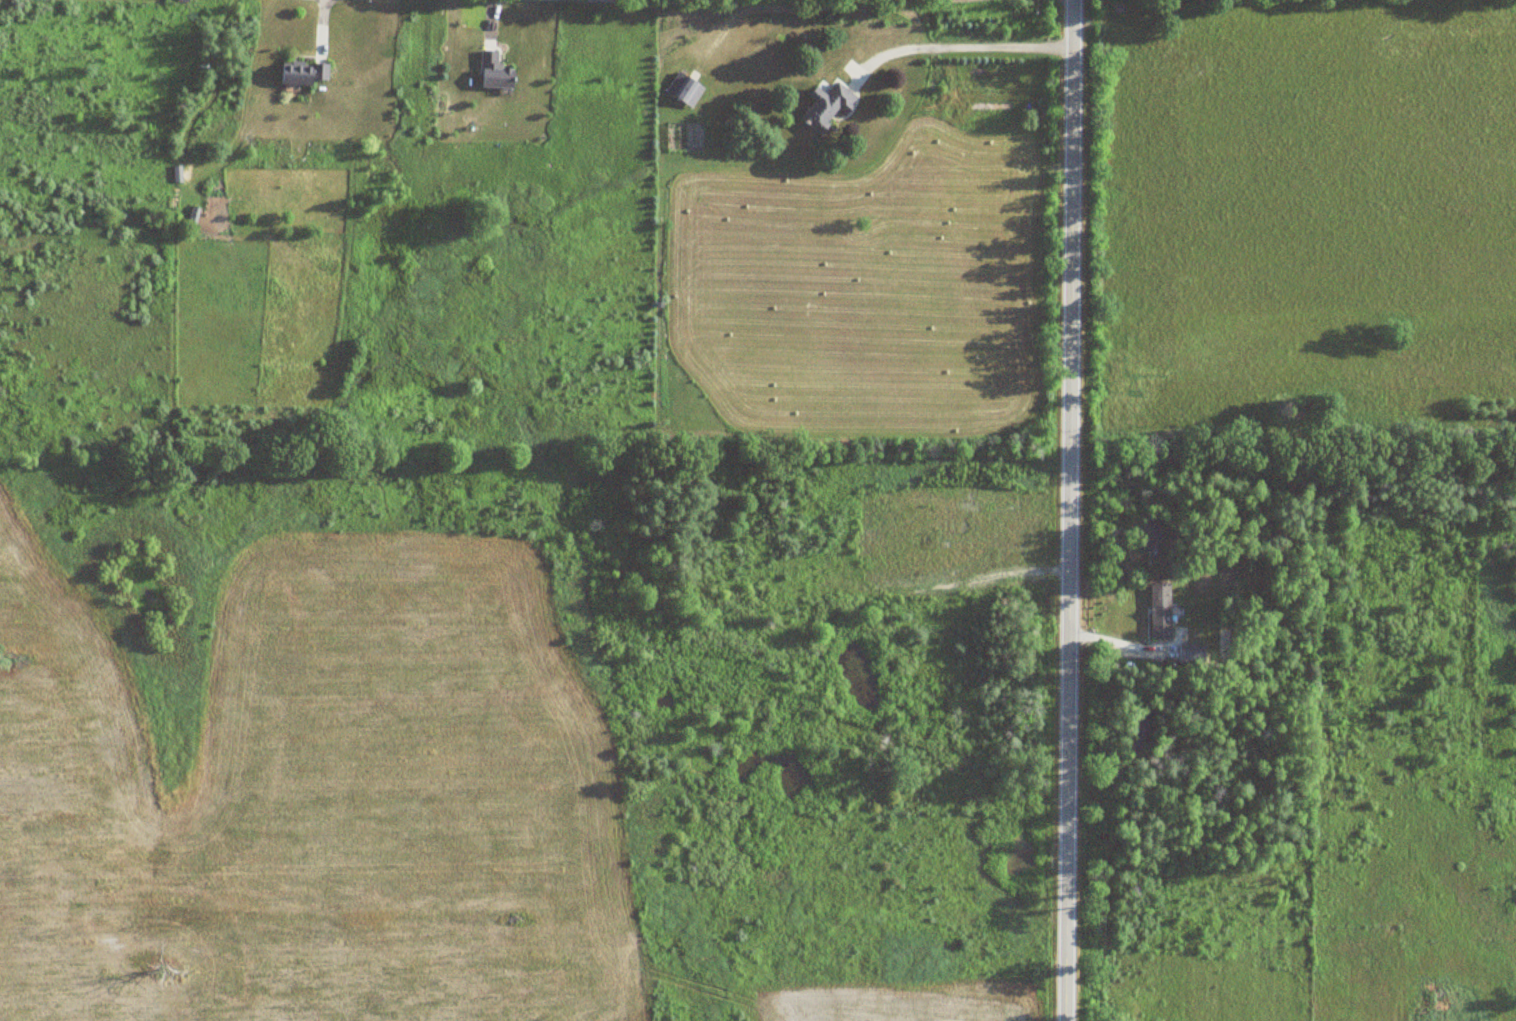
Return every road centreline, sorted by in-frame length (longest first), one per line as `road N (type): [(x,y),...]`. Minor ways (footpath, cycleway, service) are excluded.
road 1 (residential): [(1067,1020),(1075,0)]

